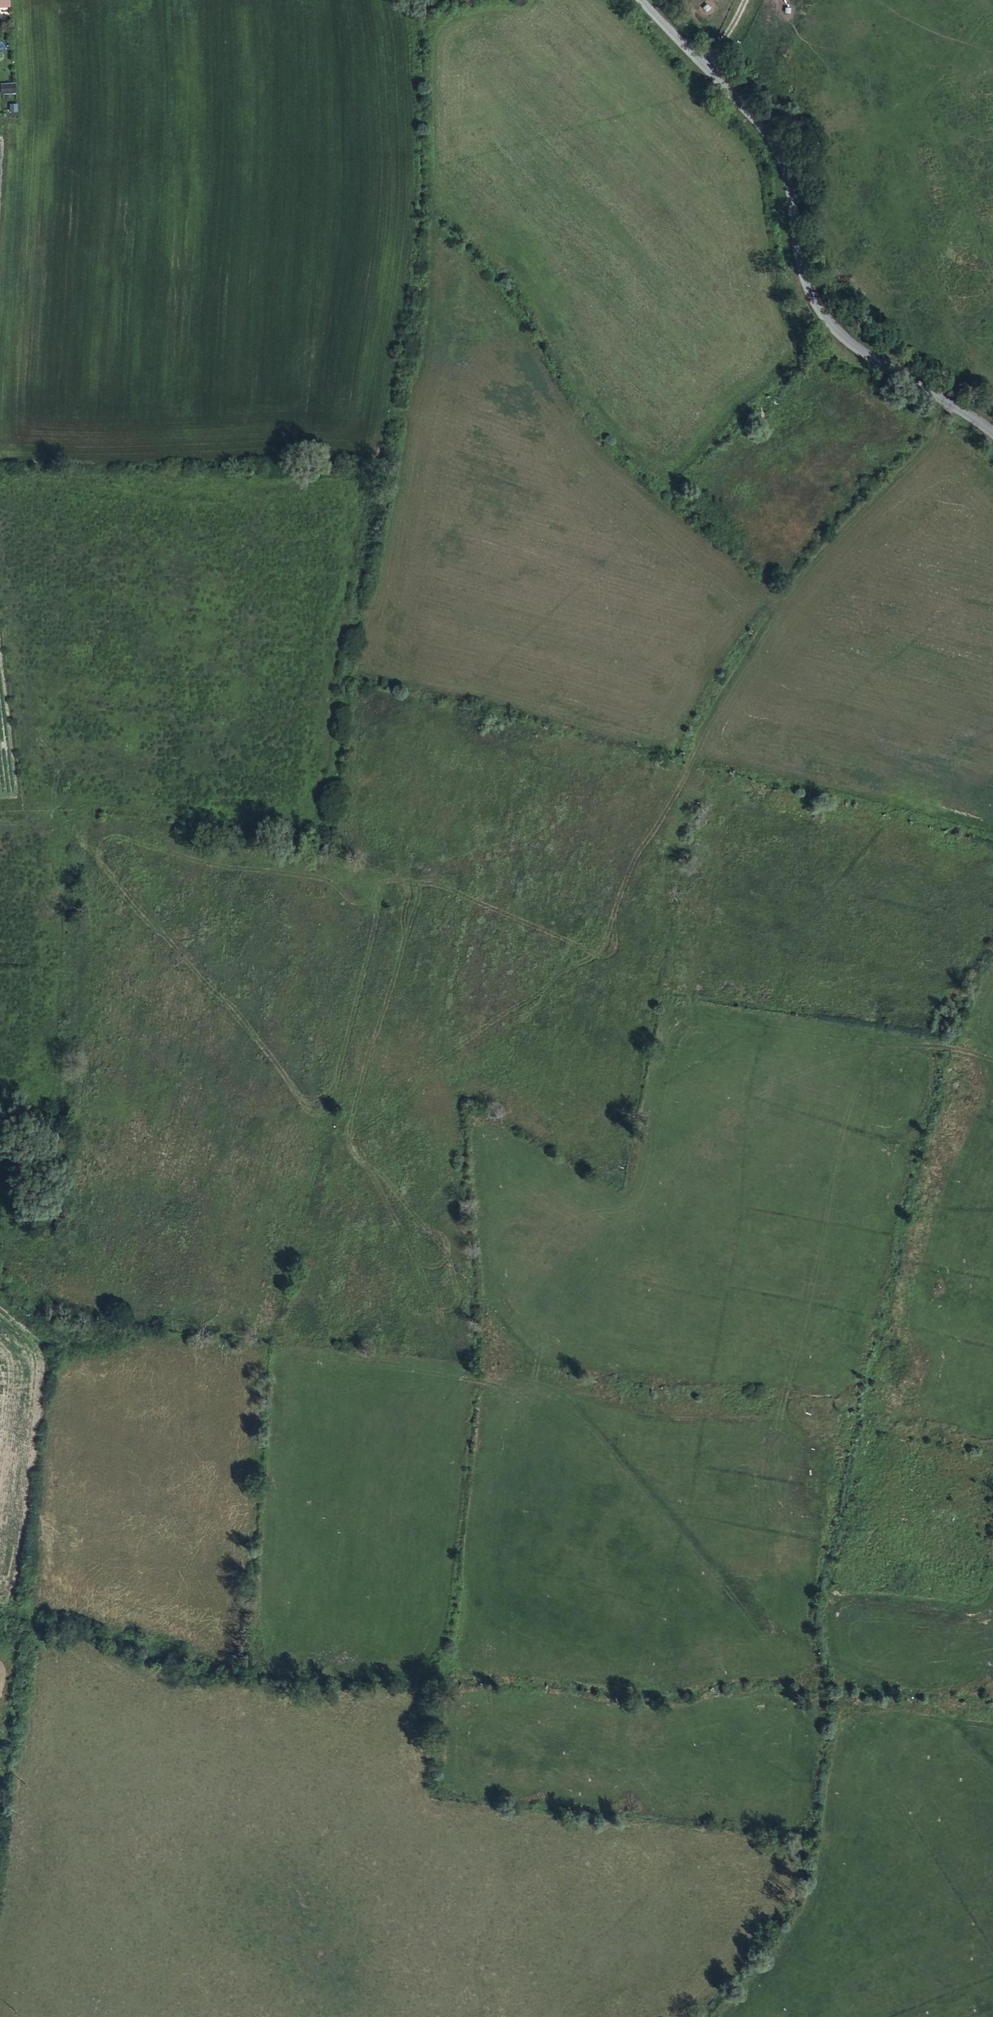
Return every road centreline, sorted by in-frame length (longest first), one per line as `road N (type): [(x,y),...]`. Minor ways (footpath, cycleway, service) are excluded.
road 1 (unclassified): [(992,440),(839,338),(810,302),(796,261),(780,153),(638,0)]

